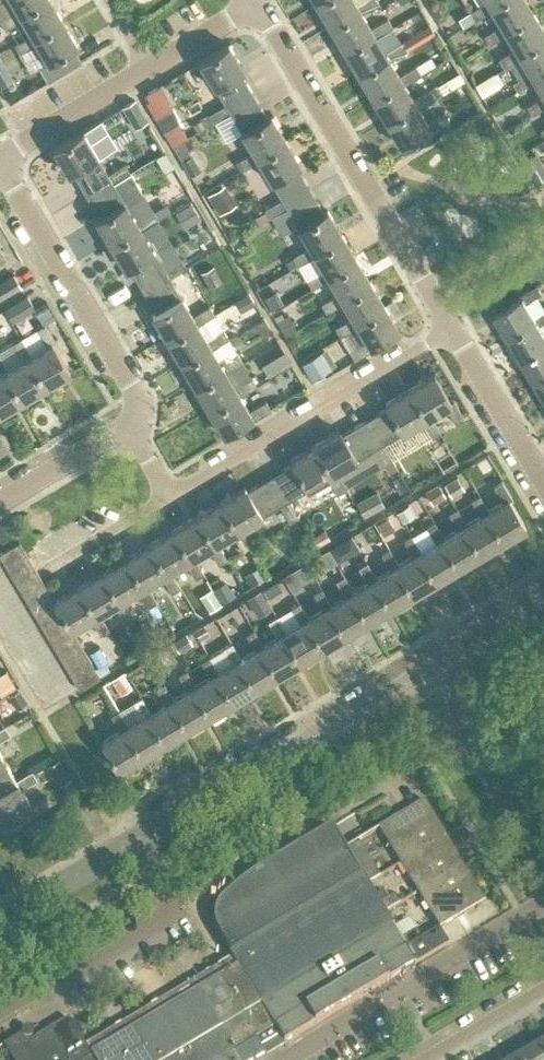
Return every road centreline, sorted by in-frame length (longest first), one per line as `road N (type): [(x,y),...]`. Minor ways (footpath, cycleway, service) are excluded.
road 1 (unclassified): [(128,847),(426,669)]
road 2 (residential): [(433,297),(256,1)]
road 3 (residential): [(169,494),(452,329)]
road 4 (residential): [(286,1059),(543,905)]
road 5 (residential): [(127,424),(133,391),(0,167)]
road 6 (residential): [(0,1014),(170,911),(128,847)]
road 7 (residential): [(543,868),(426,669)]
road 8 (residential): [(543,482),(452,329)]
road 9 (residential): [(0,153),(149,66)]
road 10 (unclassified): [(0,924),(128,847)]
road 11 (residential): [(0,501),(127,424)]
road 12 (residential): [(46,567),(169,494)]
road 13 (residential): [(425,1059),(543,989)]
road 14 (unclassified): [(426,669),(543,598)]
road 15 (residential): [(433,297),(543,231)]
road 16 (residential): [(149,66),(256,1)]

